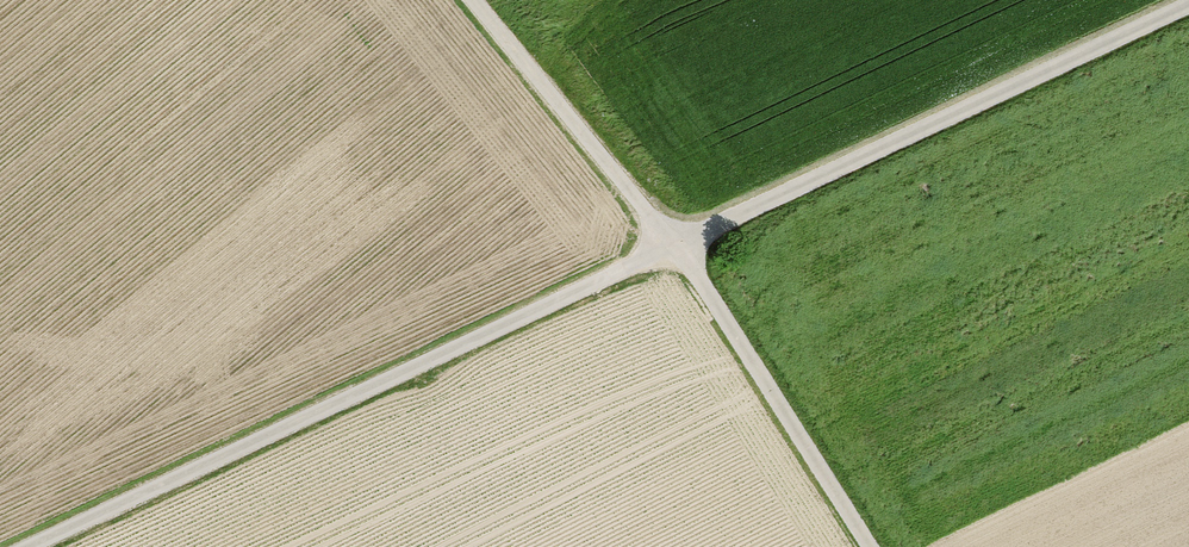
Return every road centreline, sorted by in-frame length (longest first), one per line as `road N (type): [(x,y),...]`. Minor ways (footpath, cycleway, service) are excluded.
road 1 (track): [(29,546),(1188,2)]
road 2 (track): [(476,0),(674,241),(868,546)]

